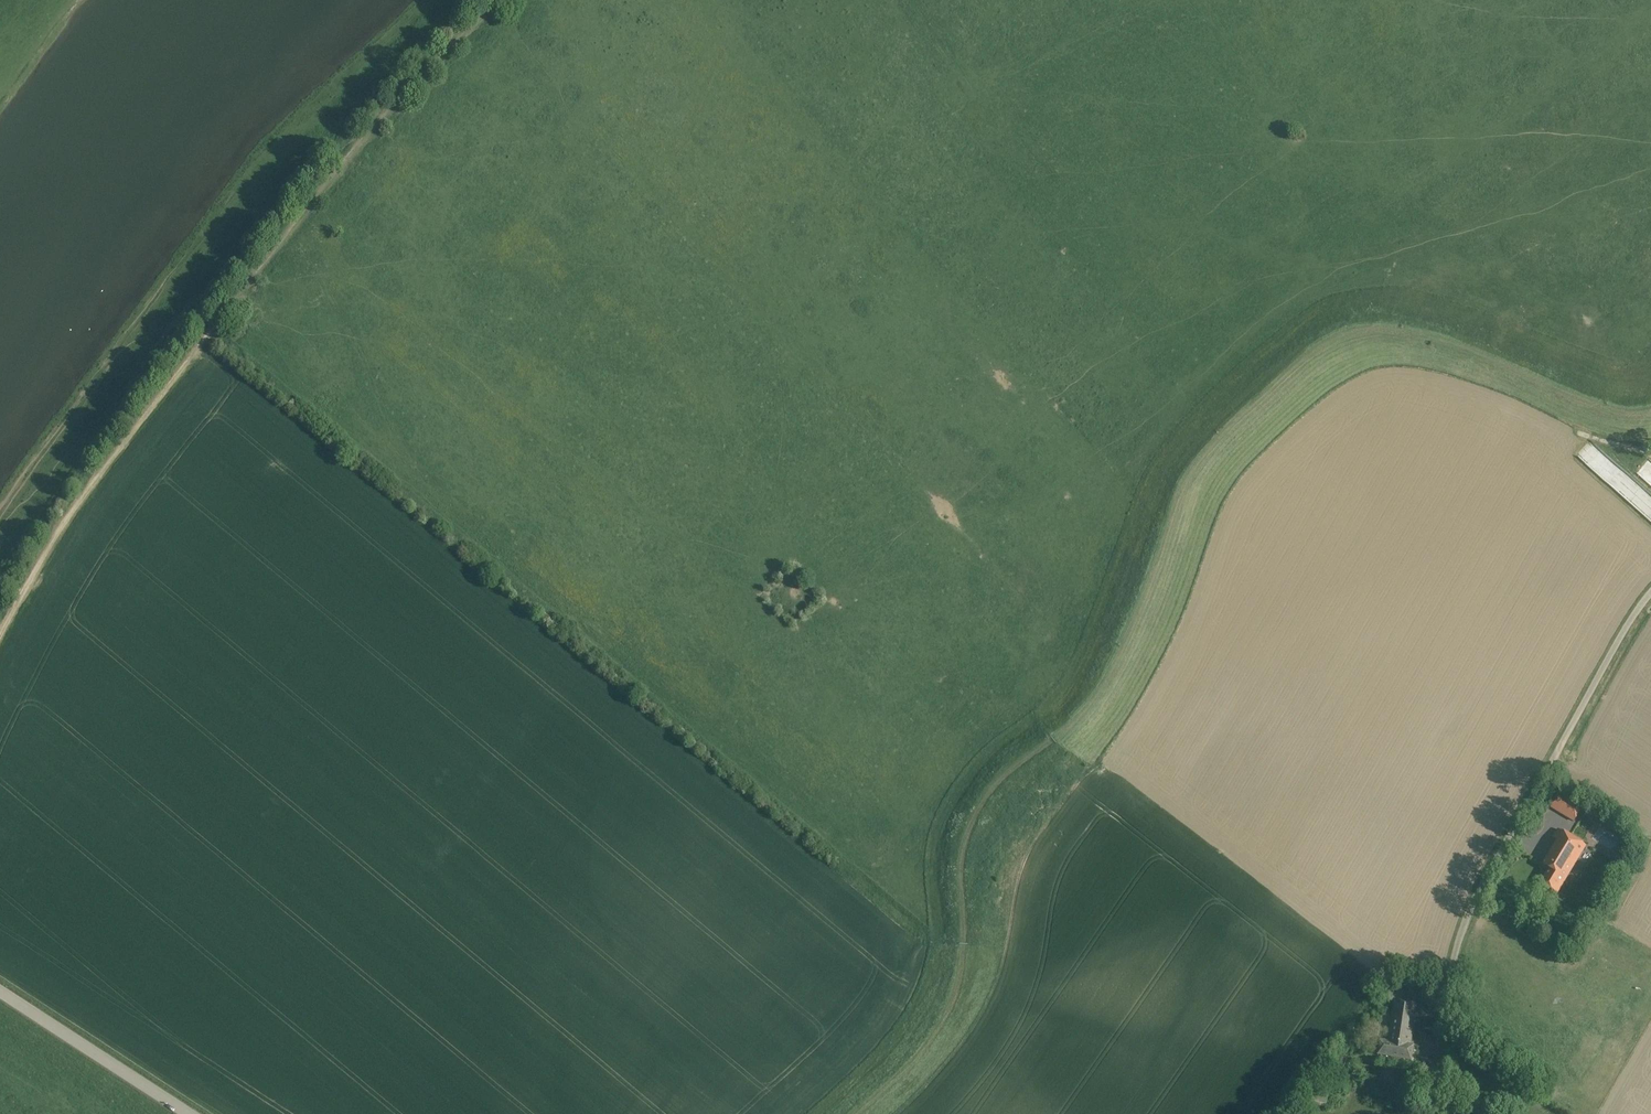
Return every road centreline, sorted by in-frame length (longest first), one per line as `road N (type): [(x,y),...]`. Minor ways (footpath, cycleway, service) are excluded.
road 1 (track): [(0,629),(81,495),(254,273),(388,109),(499,0)]
road 2 (unclassified): [(1434,1113),(1446,994),(1468,916),(1650,593)]
road 3 (unclassified): [(188,1113),(0,992)]

